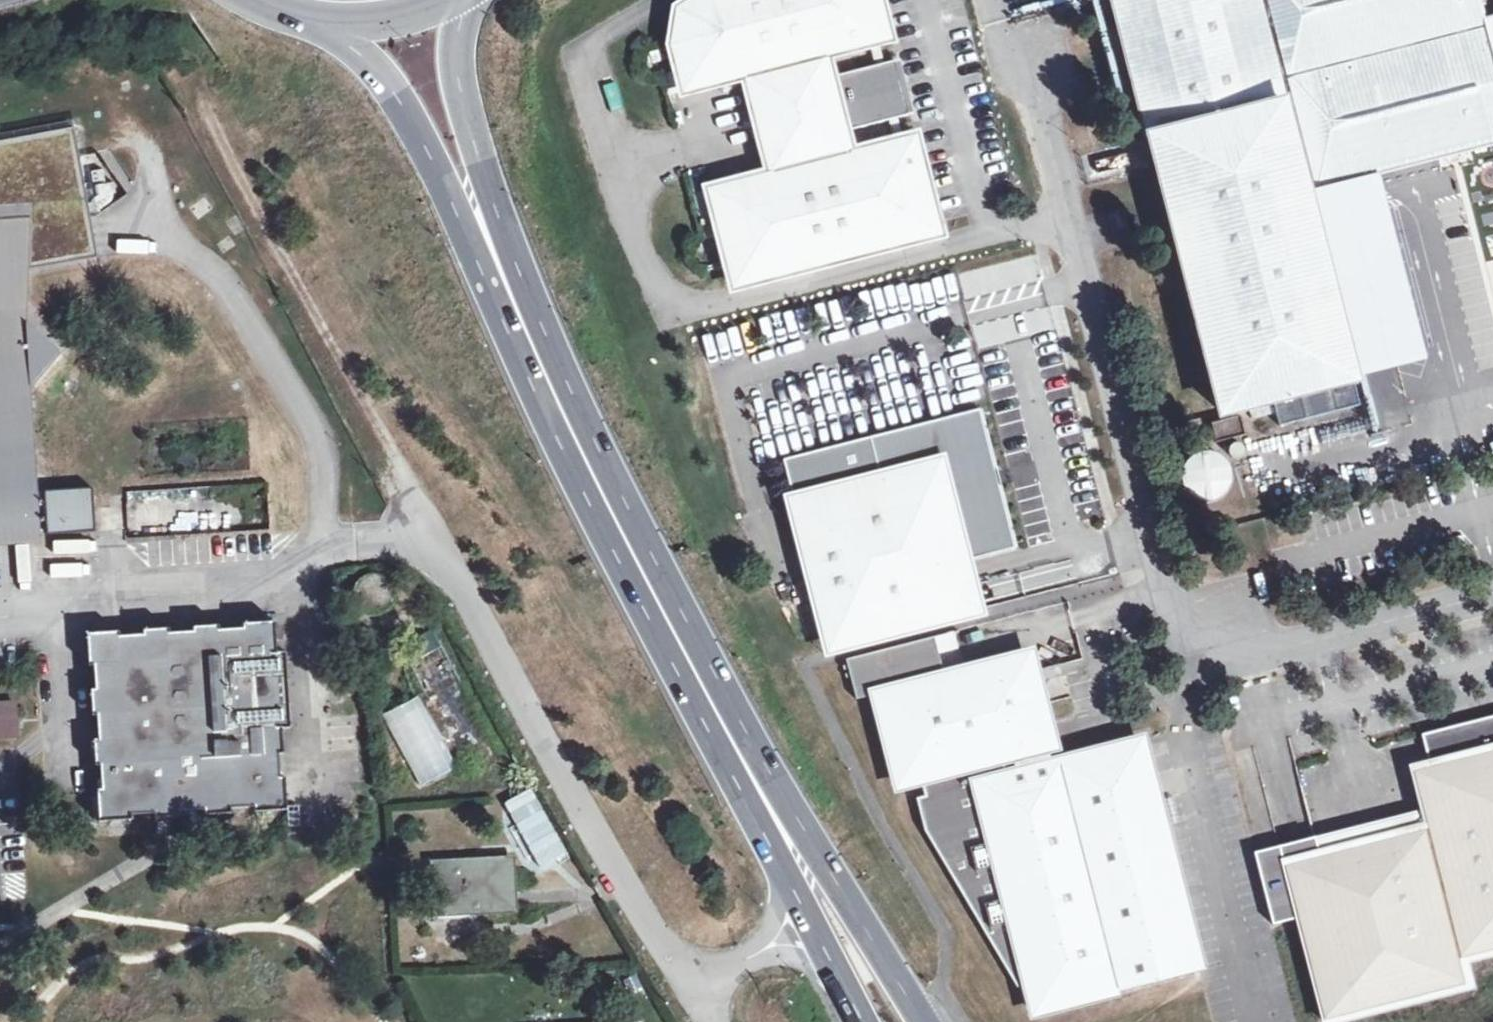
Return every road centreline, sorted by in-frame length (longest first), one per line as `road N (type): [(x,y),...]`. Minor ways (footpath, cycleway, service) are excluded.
road 1 (secondary): [(326,23),(390,81),(415,119),(544,404),(863,1021)]
road 2 (secondary): [(923,1021),(715,663),(522,268),(465,92),(469,0)]
road 3 (unclassified): [(1172,684),(1019,45)]
road 4 (track): [(212,123),(443,551)]
road 5 (unclassified): [(1172,684),(1258,1021)]
road 6 (unclassified): [(1492,598),(1172,684)]
road 7 (track): [(178,244),(139,112),(84,79),(0,83)]
road 8 (secondary): [(326,23),(391,19),(449,0)]

